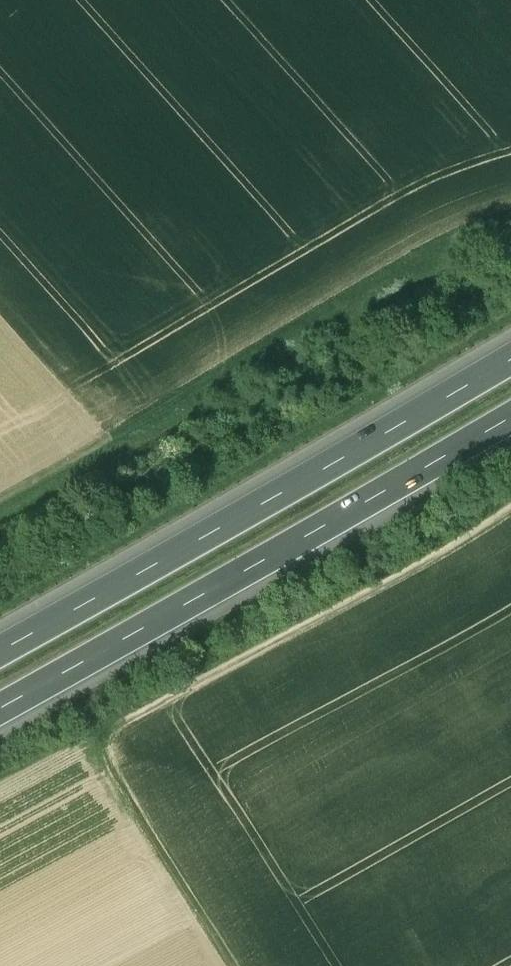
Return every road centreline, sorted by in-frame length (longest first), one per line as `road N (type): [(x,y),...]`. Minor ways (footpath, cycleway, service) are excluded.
road 1 (track): [(510,525),(161,693),(138,743),(199,865),(262,965)]
road 2 (motorway): [(510,350),(0,639)]
road 3 (motorway): [(0,704),(510,419)]
road 4 (track): [(0,504),(510,220)]

